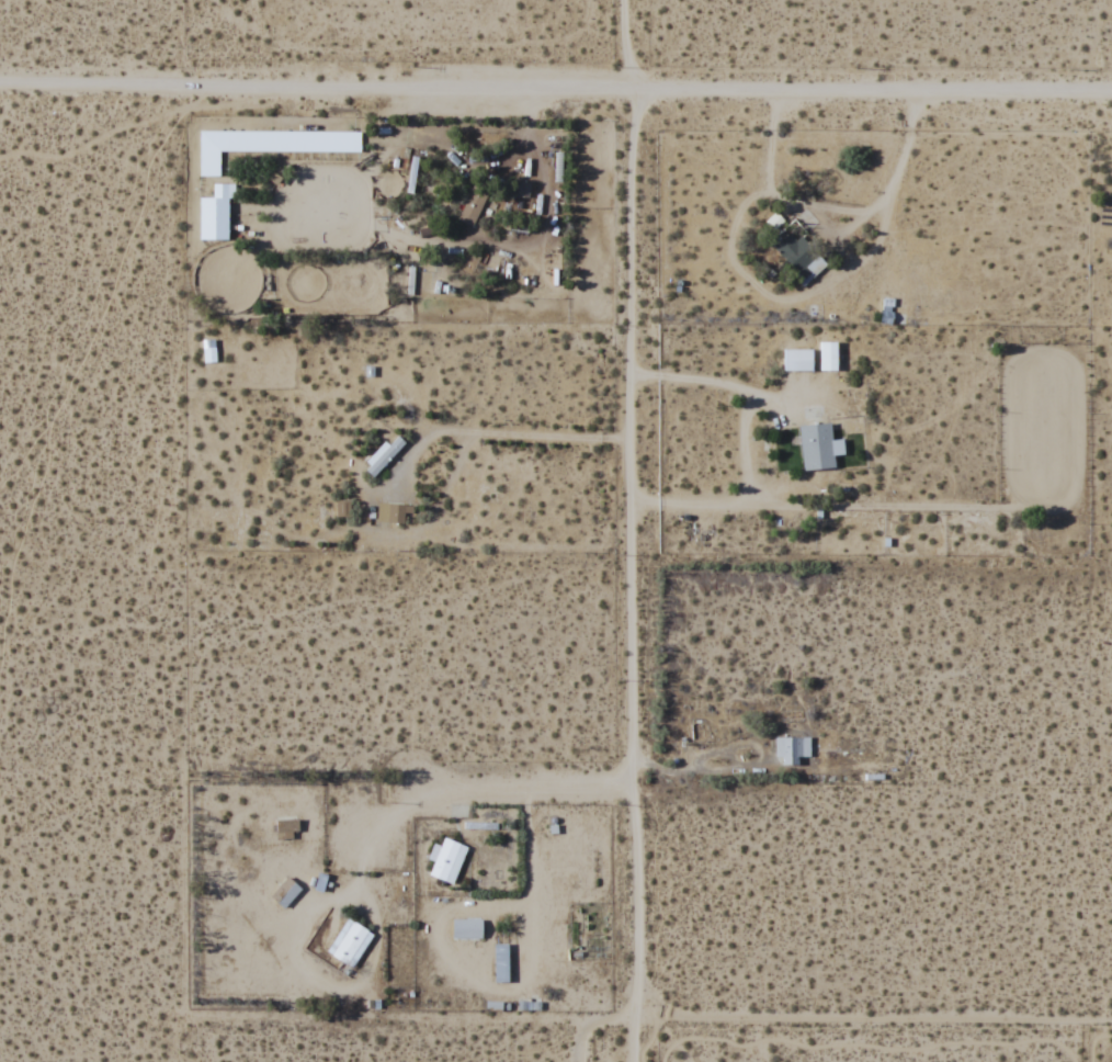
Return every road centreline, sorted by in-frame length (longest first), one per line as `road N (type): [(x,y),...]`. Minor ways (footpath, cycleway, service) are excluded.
road 1 (residential): [(1111,98),(0,87)]
road 2 (residential): [(625,0),(635,113),(636,891)]
road 3 (track): [(633,787),(404,796)]
road 4 (residential): [(636,891),(637,1024)]

